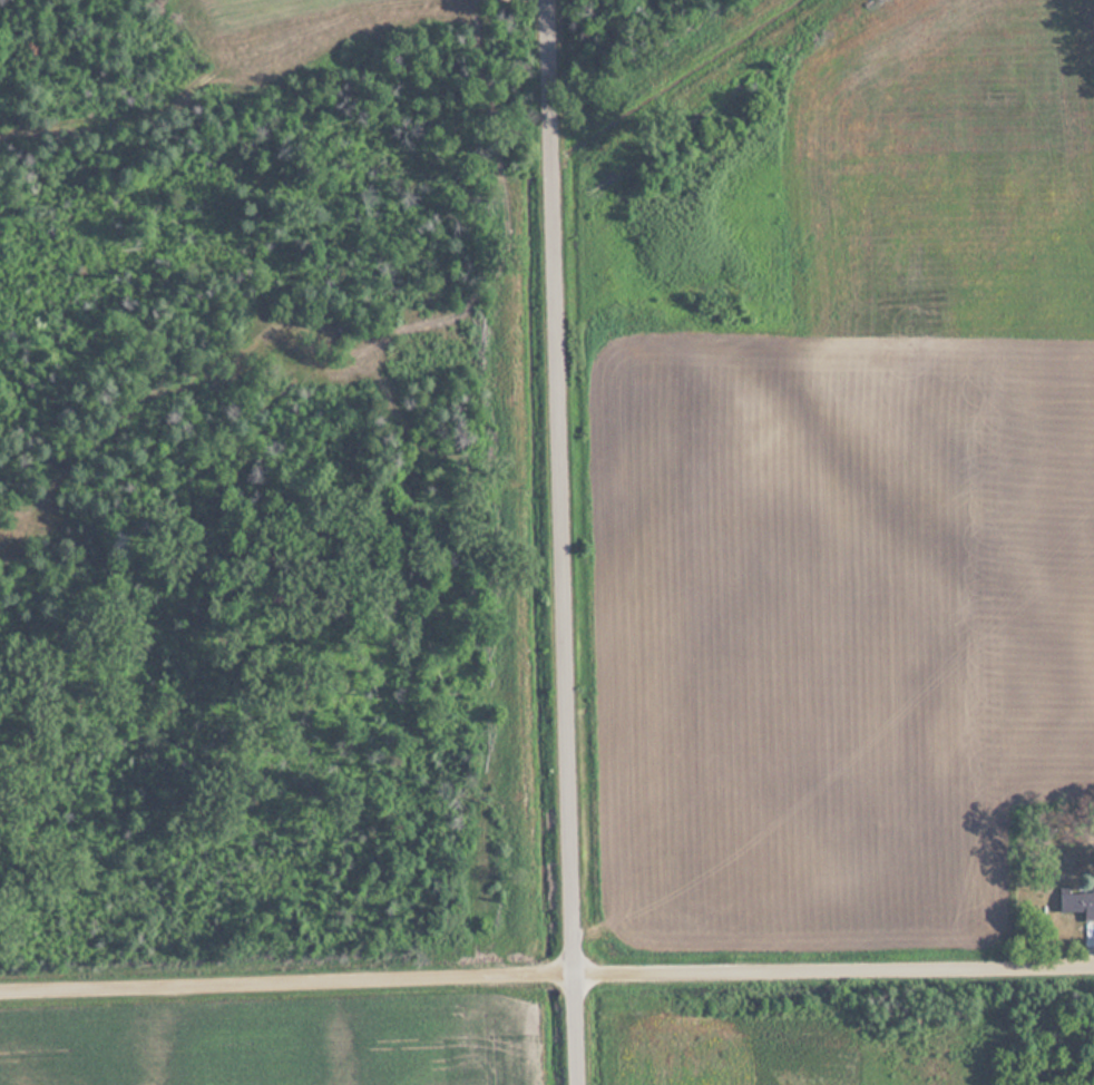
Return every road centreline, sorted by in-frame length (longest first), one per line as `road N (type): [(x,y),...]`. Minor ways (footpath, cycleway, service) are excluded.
road 1 (residential): [(0,996),(1093,966)]
road 2 (residential): [(582,1084),(553,0)]

